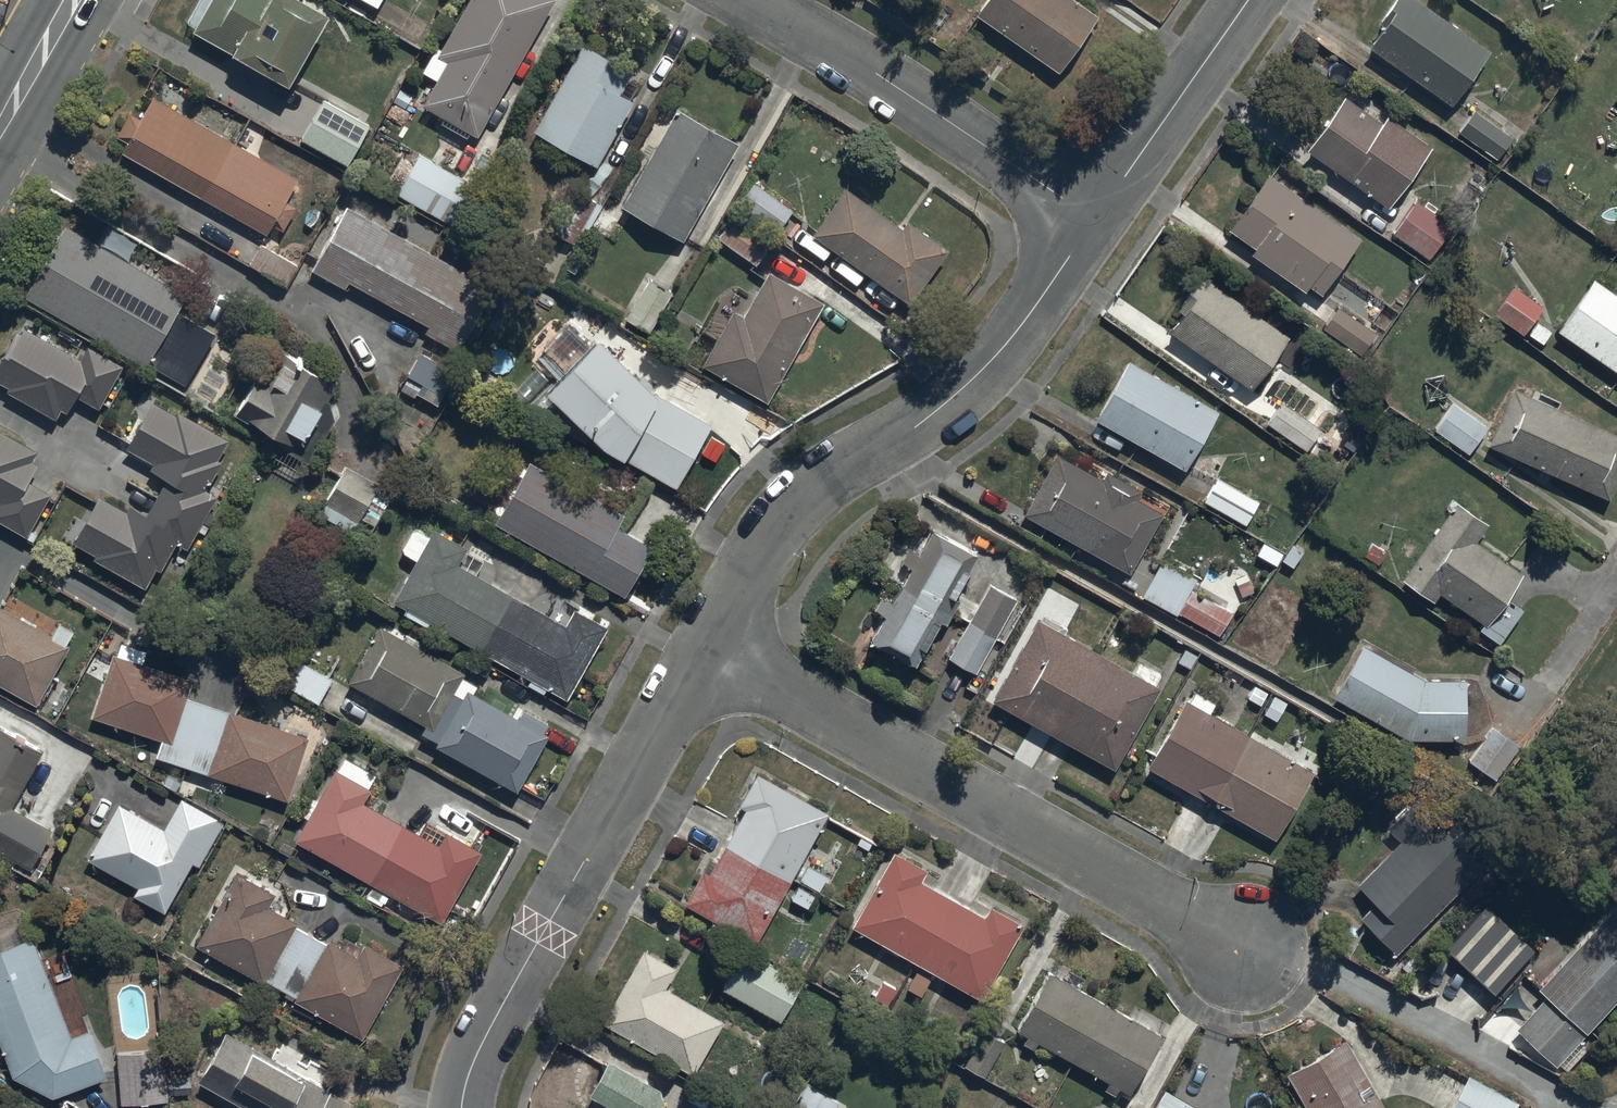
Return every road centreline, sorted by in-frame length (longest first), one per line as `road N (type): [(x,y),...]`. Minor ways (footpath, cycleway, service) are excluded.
road 1 (residential): [(704,645),(1232,939),(1346,977),(1545,1086)]
road 2 (residential): [(1091,218),(996,358),(962,393),(794,500),(704,645)]
road 3 (residential): [(704,645),(566,923),(493,1048),(483,1107)]
road 4 (residential): [(745,0),(872,72),(1091,218)]
road 5 (residential): [(1246,0),(1091,218)]

